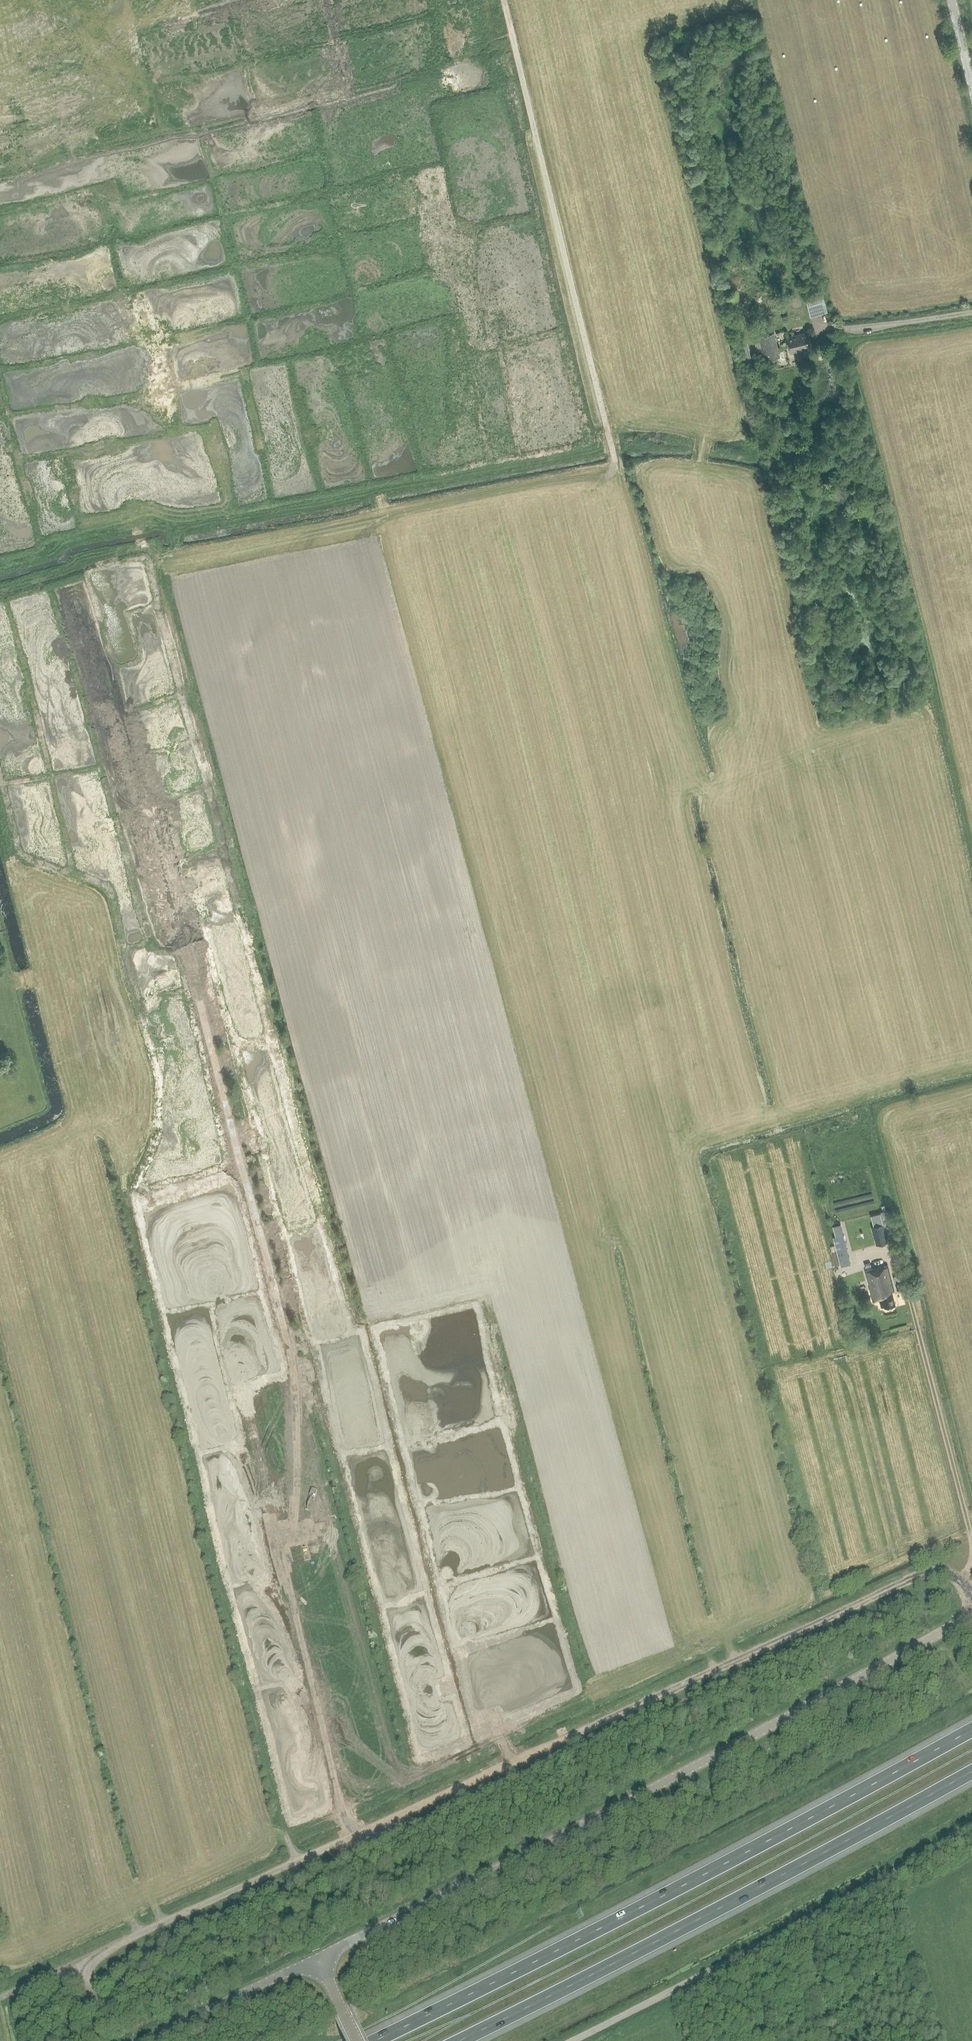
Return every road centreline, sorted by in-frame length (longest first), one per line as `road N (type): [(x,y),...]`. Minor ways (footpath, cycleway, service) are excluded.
road 1 (unclassified): [(318,1958),(971,1613)]
road 2 (motorway): [(971,1729),(374,2040)]
road 3 (motorway): [(459,2040),(971,1773)]
road 4 (track): [(570,2040),(971,1828)]
road 5 (track): [(971,1547),(915,1320)]
road 6 (unclassified): [(318,1958),(137,2040)]
road 7 (track): [(971,311),(829,329)]

